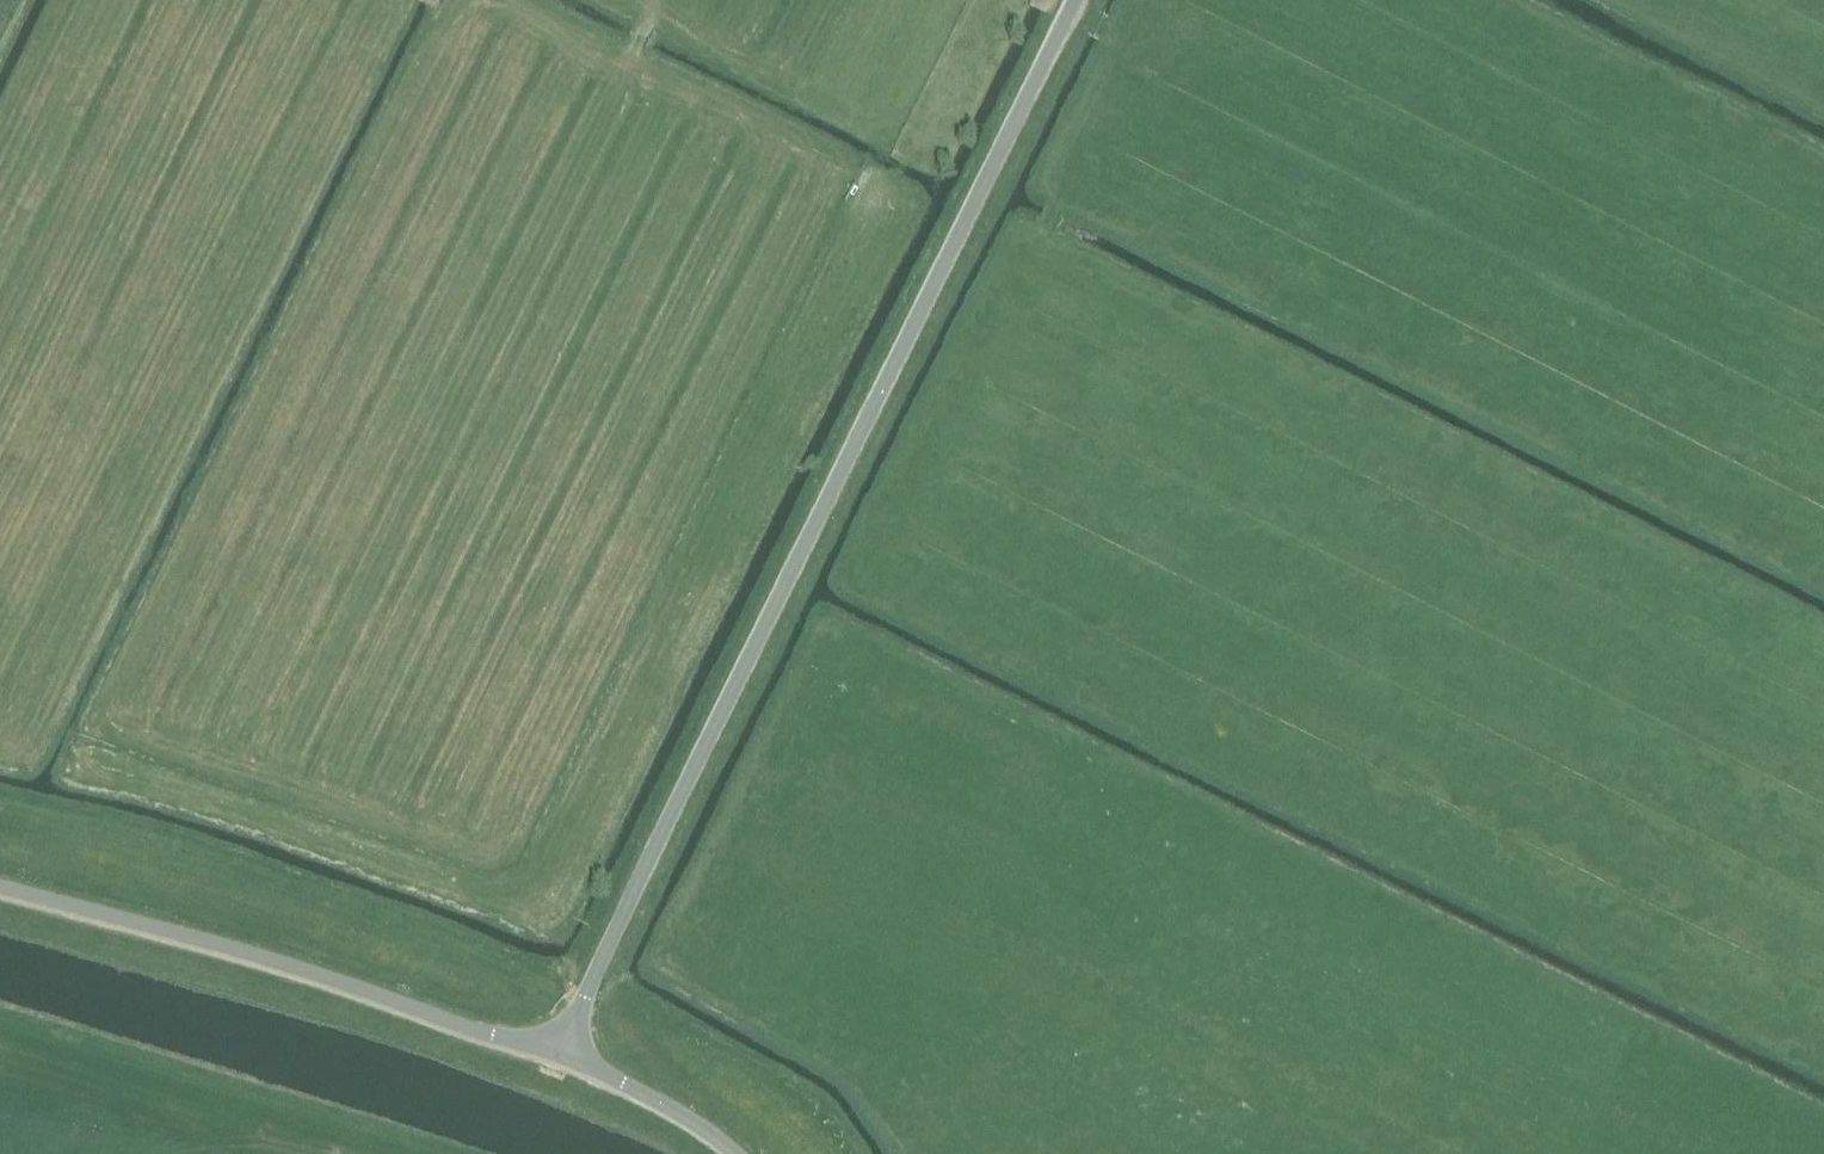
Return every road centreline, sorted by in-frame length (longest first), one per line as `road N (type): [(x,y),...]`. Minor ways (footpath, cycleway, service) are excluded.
road 1 (unclassified): [(561,1057),(639,880),(1076,0)]
road 2 (unclassified): [(561,1057),(277,963),(0,889)]
road 3 (unclassified): [(740,1153),(649,1095),(561,1057)]

